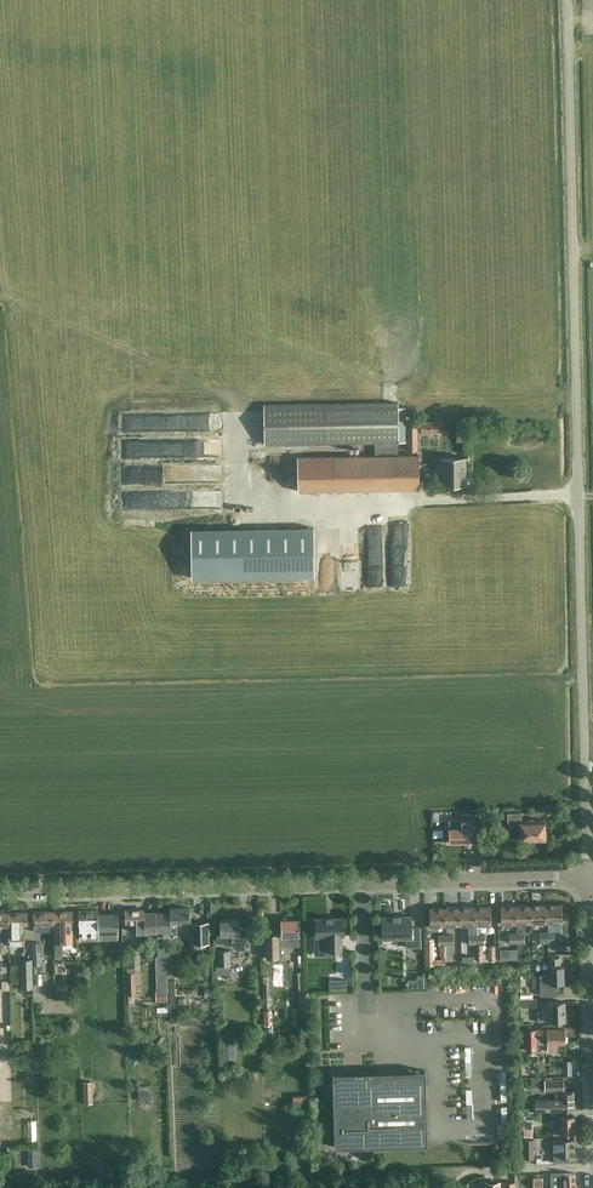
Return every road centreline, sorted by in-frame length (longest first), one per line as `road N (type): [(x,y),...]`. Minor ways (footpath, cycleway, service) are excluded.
road 1 (unclassified): [(586,742),(567,0)]
road 2 (unclassified): [(0,892),(589,877)]
road 3 (tertiary): [(592,1106),(589,877)]
road 4 (residential): [(589,877),(586,742)]

